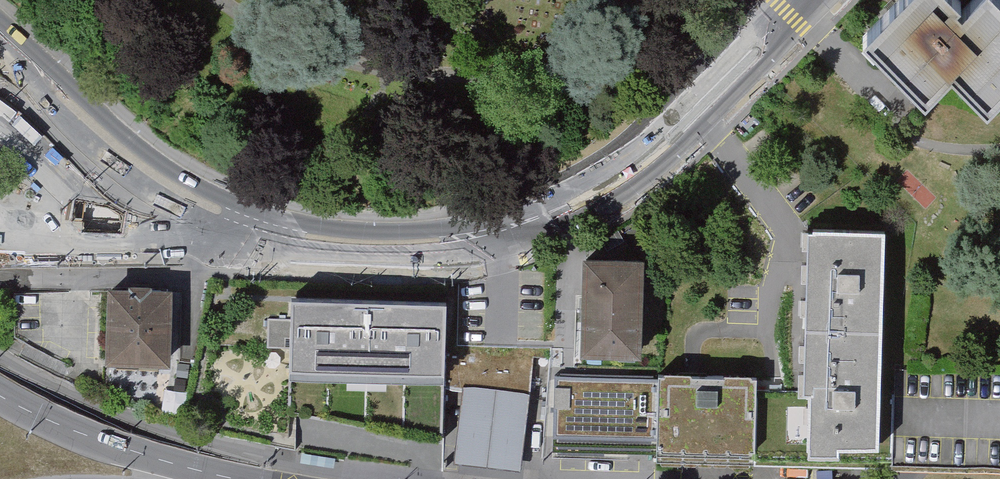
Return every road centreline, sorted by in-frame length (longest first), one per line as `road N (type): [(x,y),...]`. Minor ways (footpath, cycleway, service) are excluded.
road 1 (tertiary): [(806,0),(639,165),(553,214),(435,244),(308,238),(226,215),(150,174),(0,35)]
road 2 (tertiary): [(187,478),(0,397)]

